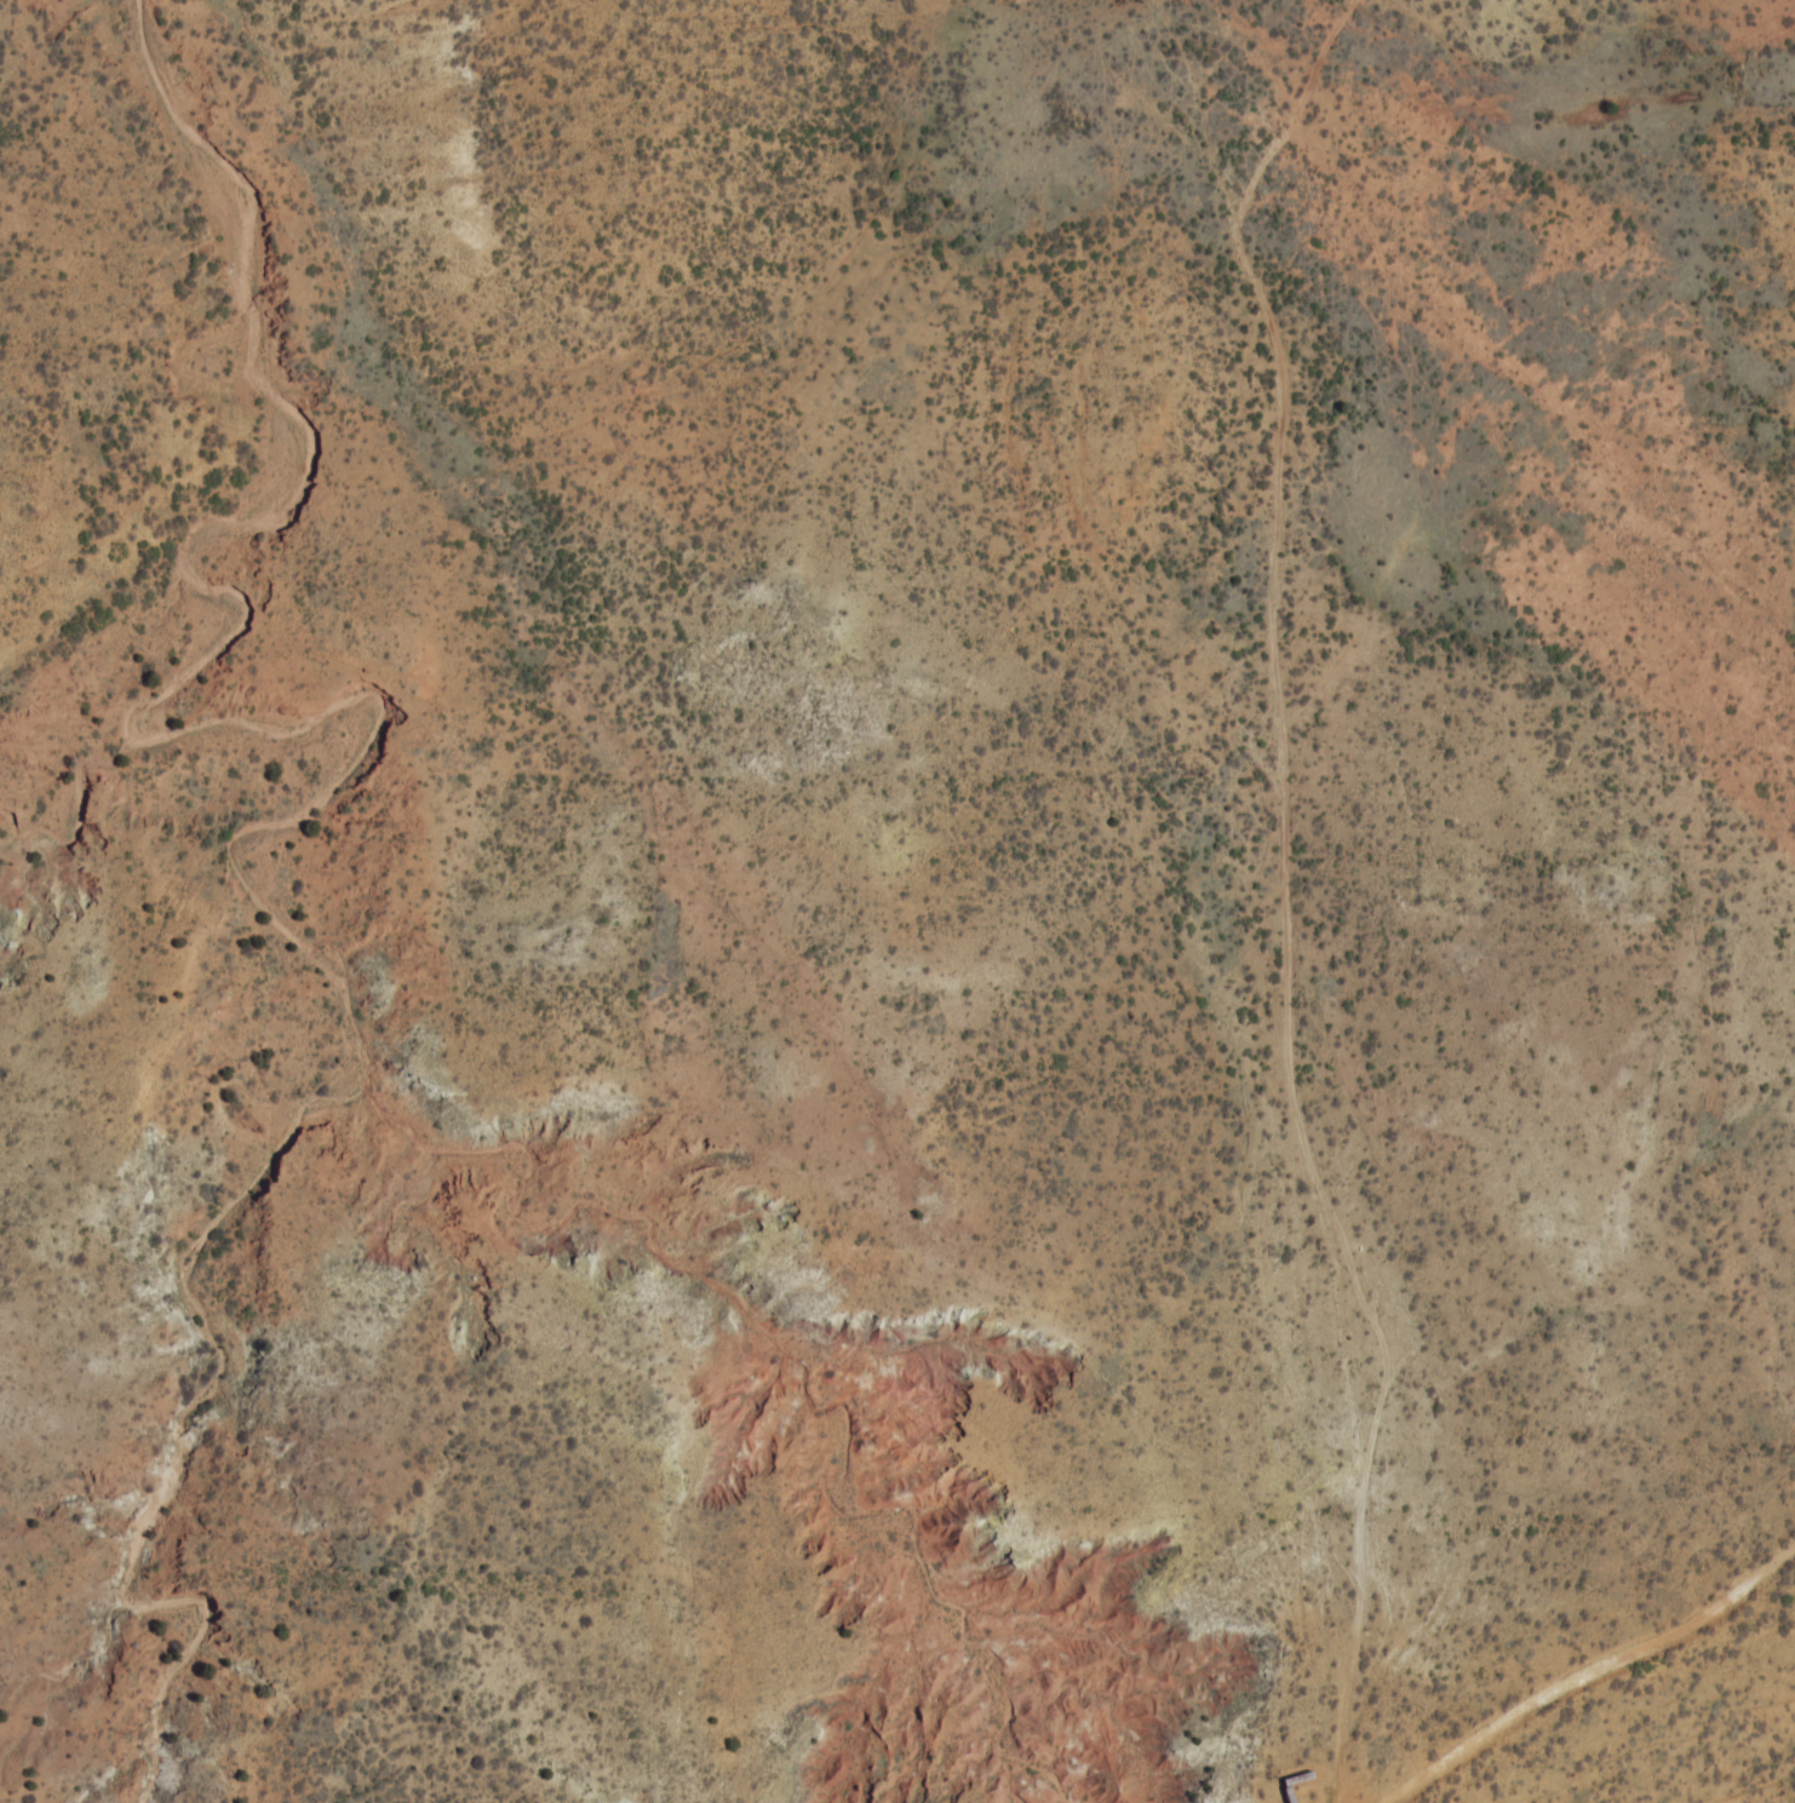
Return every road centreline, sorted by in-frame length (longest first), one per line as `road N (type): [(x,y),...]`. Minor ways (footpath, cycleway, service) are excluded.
road 1 (residential): [(1353,1802),(1418,1738),(1519,1661),(1794,1523)]

